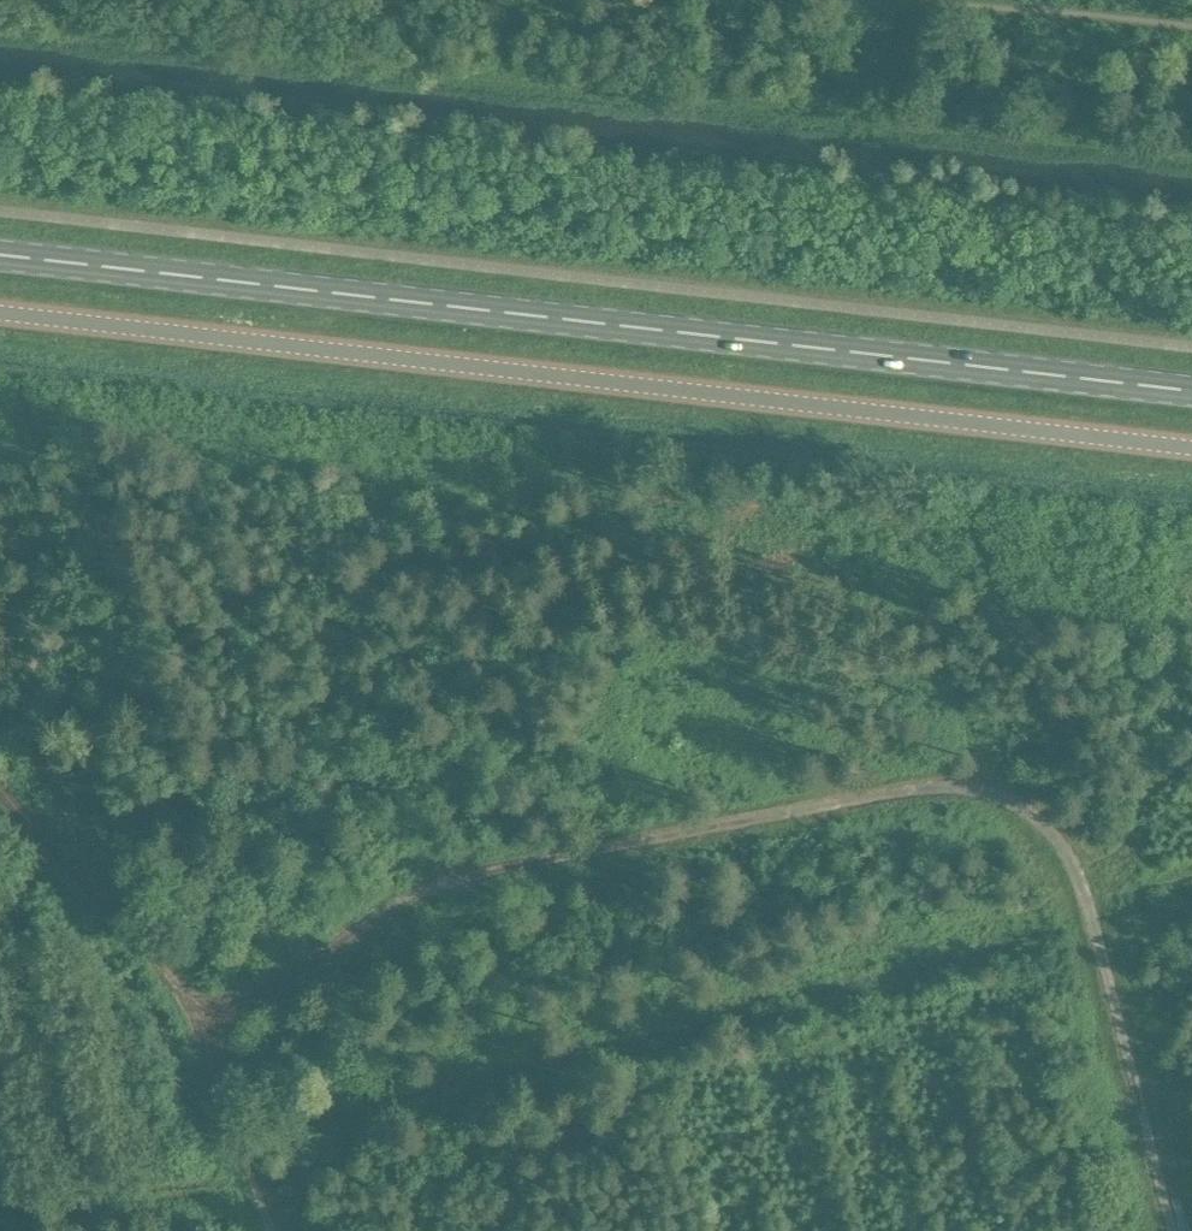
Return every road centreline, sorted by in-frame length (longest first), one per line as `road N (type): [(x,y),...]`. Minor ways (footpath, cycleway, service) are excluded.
road 1 (primary): [(1191,393),(0,255)]
road 2 (unclassified): [(0,313),(1191,450)]

